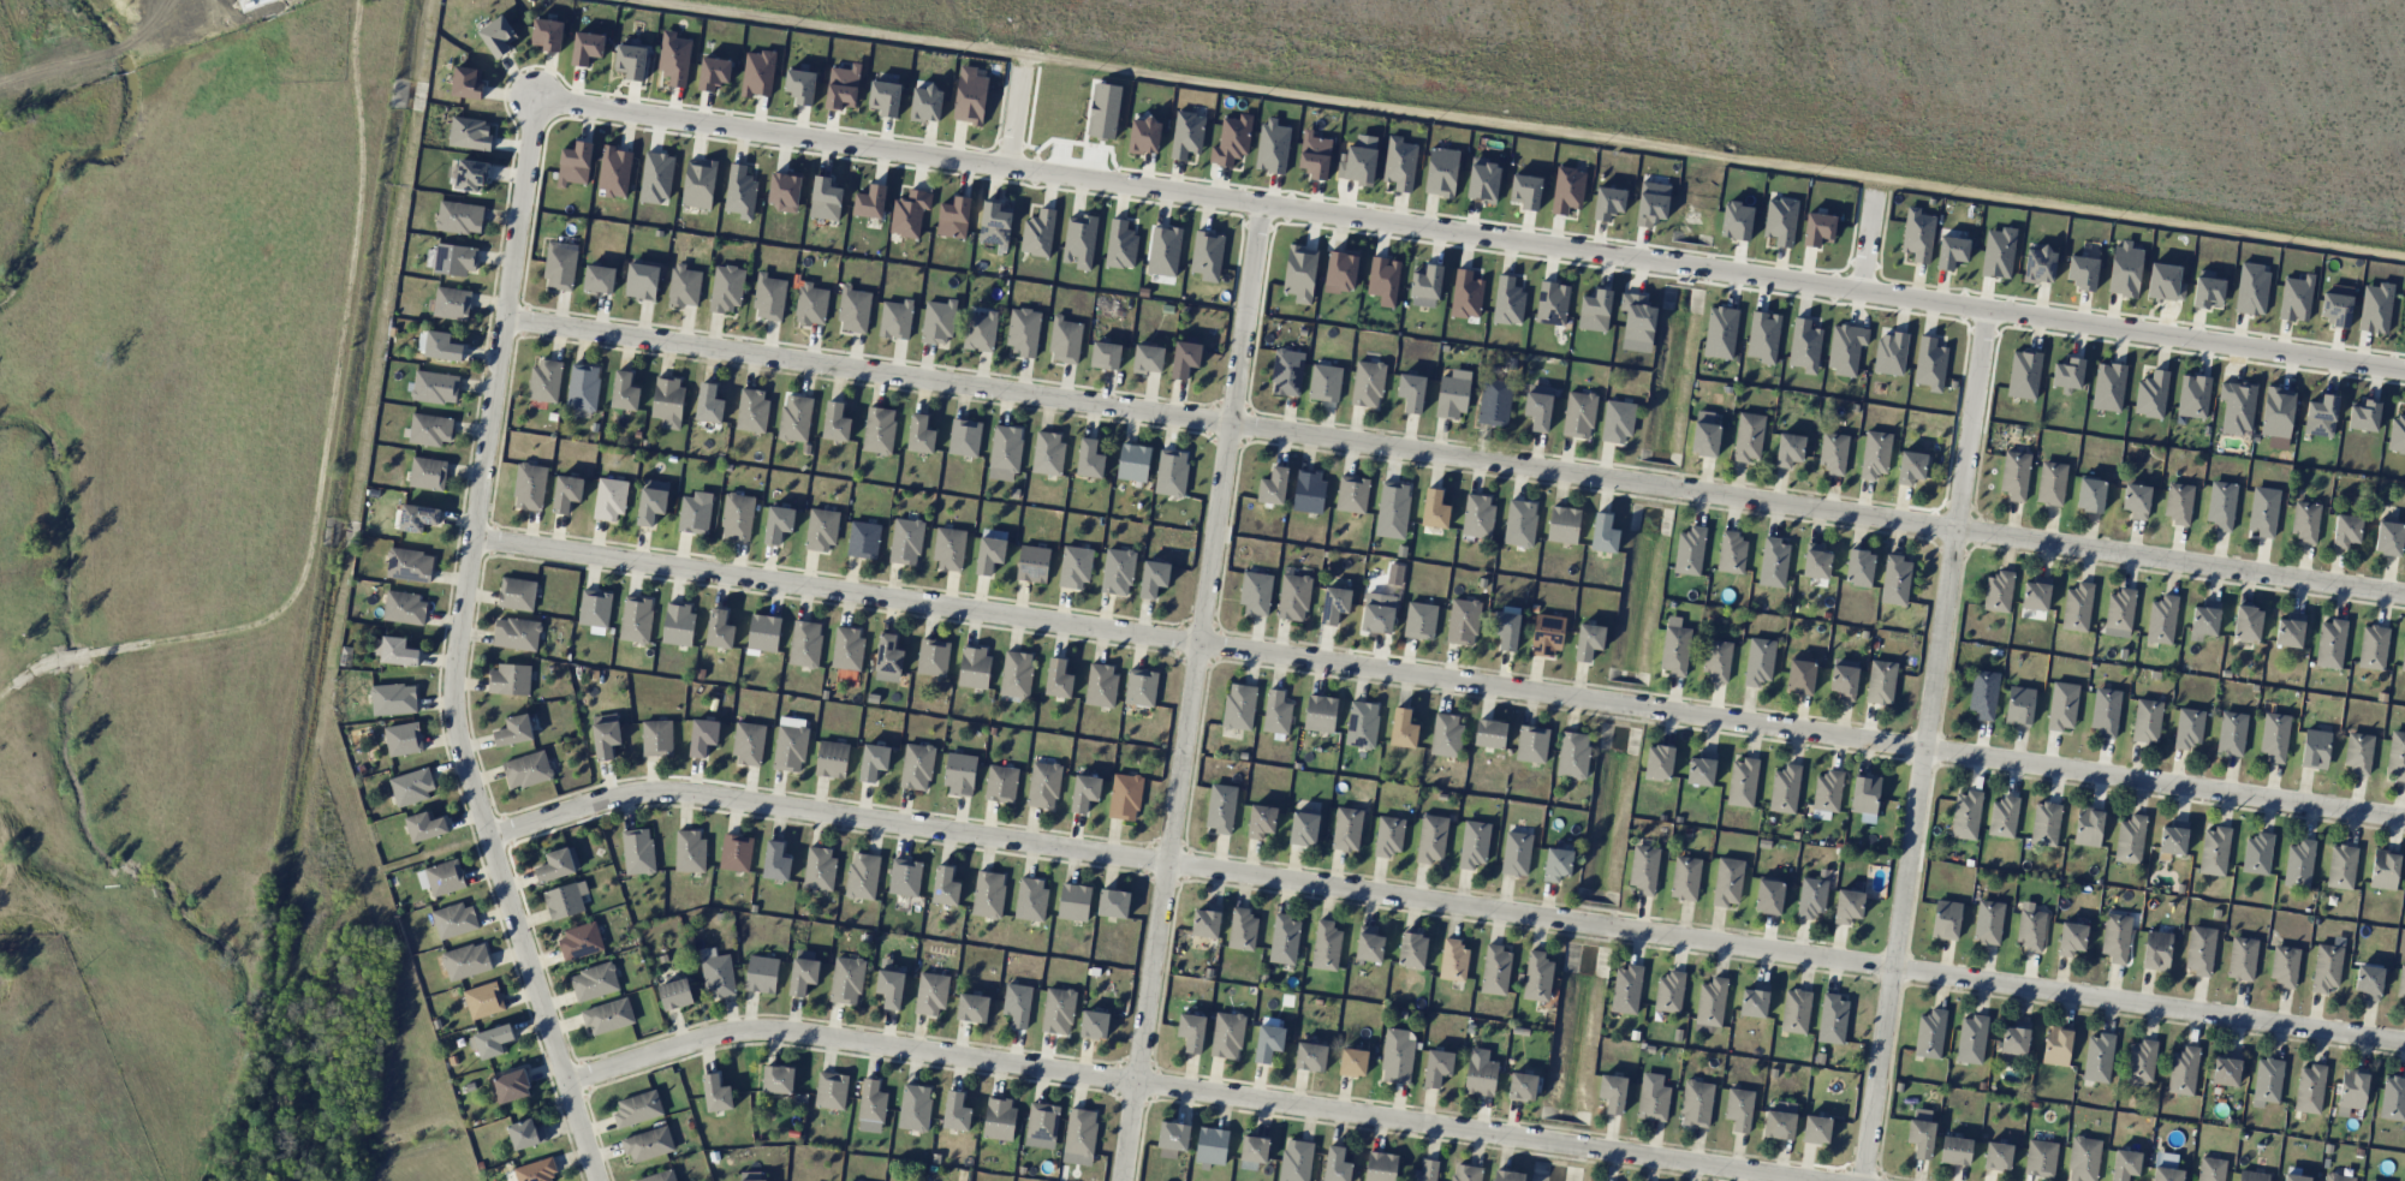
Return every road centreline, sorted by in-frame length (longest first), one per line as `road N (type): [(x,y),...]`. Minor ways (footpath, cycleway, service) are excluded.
road 1 (residential): [(2404,823),(475,541)]
road 2 (residential): [(2404,1046),(659,793),(489,840)]
road 3 (residential): [(2404,596),(506,321)]
road 4 (residential): [(2404,367),(538,103)]
road 5 (residential): [(1799,1180),(796,1033),(684,1046),(566,1086)]
road 6 (residential): [(538,103),(456,696),(489,840),(596,1180)]
road 7 (residential): [(1124,1180),(1266,207)]
road 8 (residential): [(1865,1180),(1984,308)]

